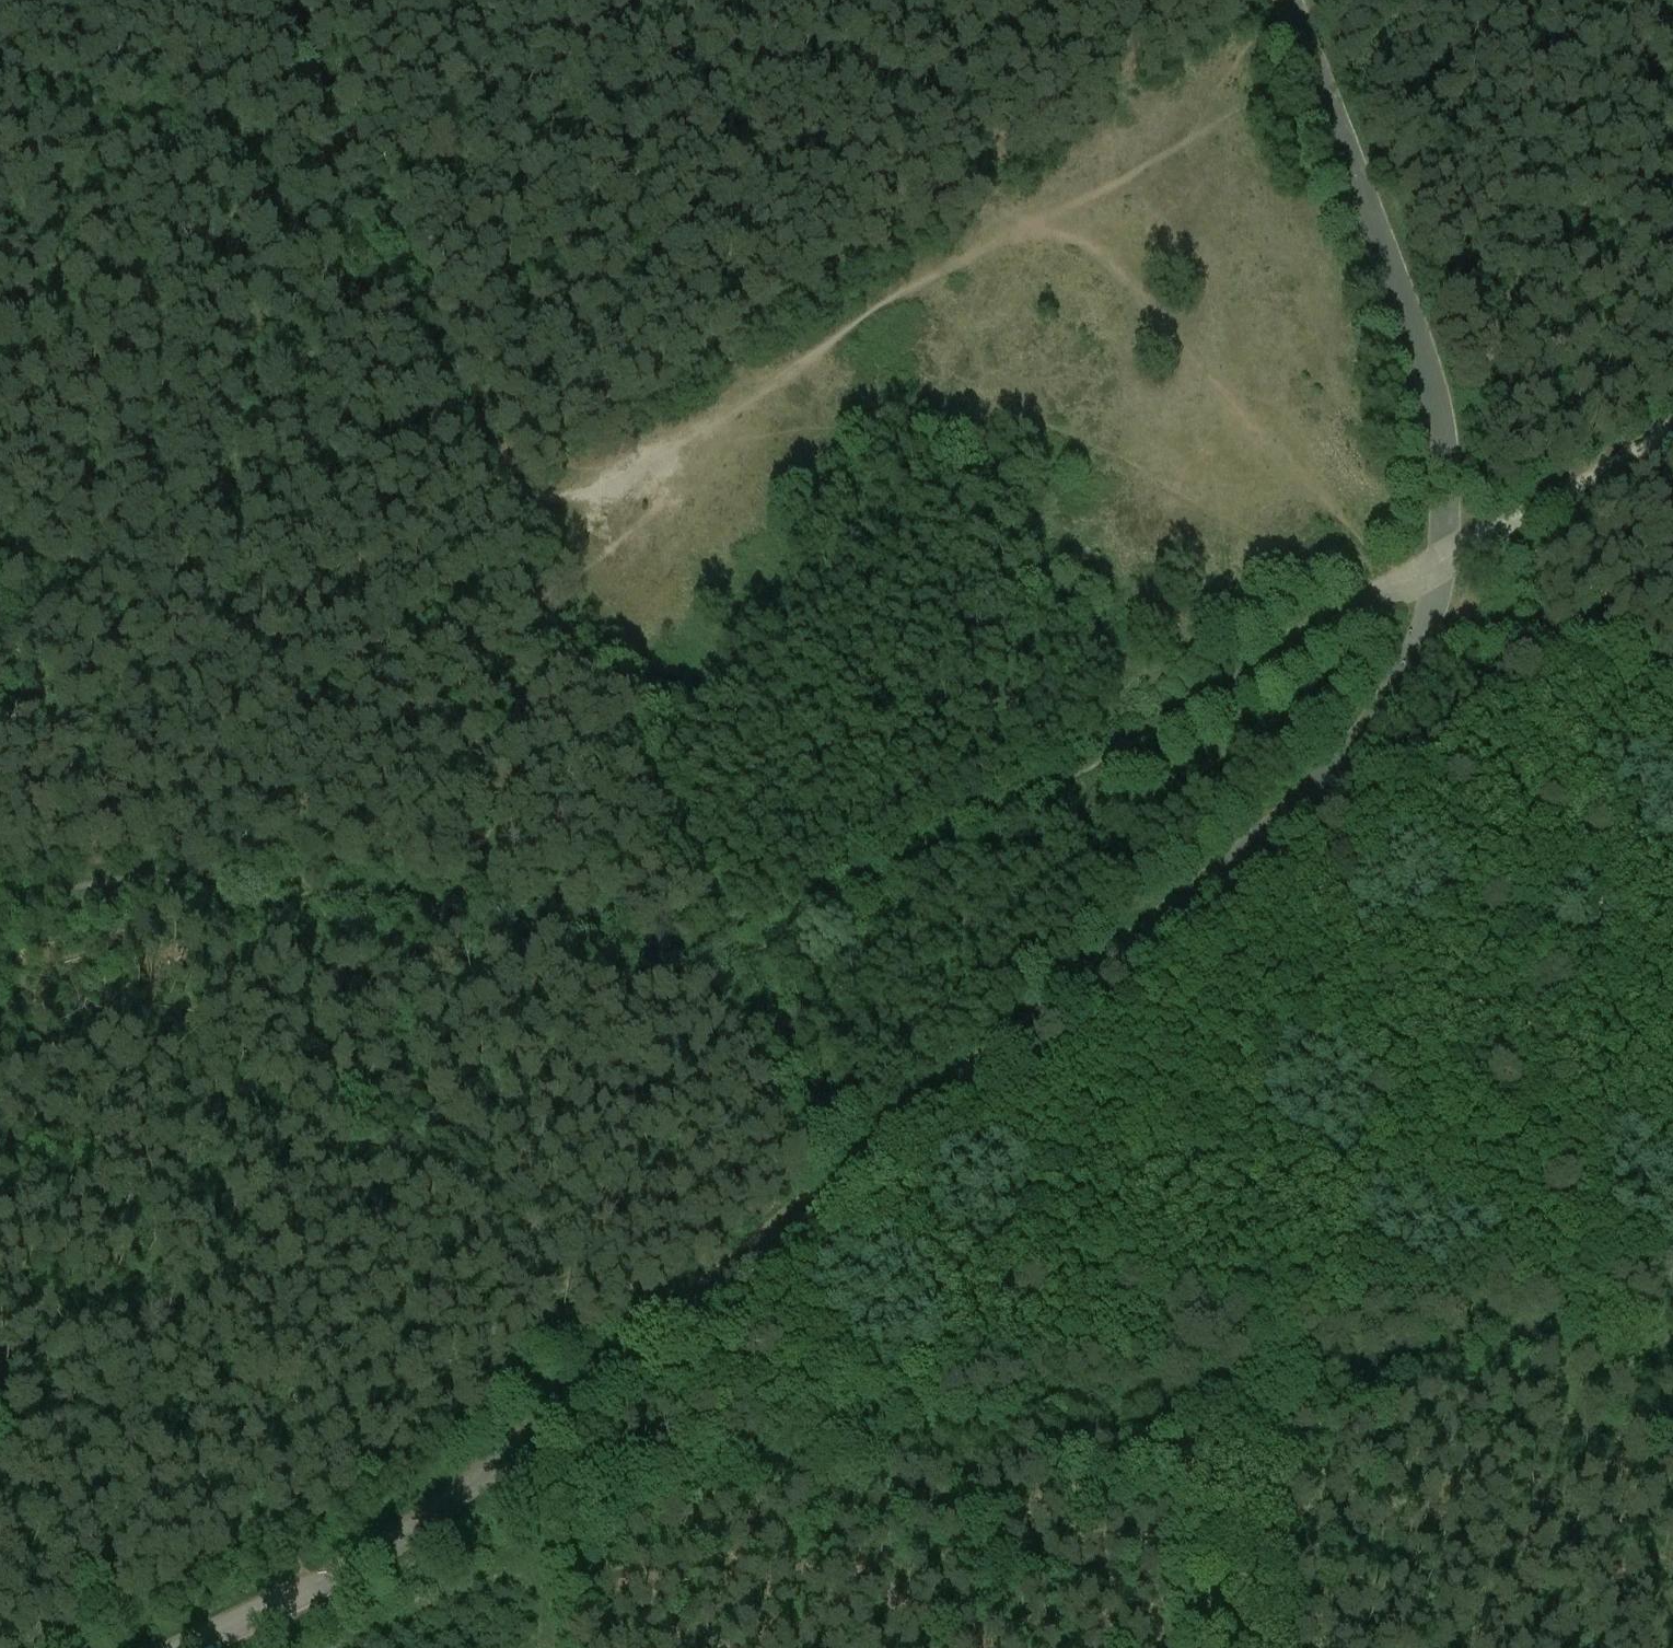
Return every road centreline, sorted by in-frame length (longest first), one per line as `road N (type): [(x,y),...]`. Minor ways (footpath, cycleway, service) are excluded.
road 1 (unclassified): [(1302,0),(1416,306),(1448,453),(1444,563),(1426,641),(1371,734),(1248,856),(466,1489),(399,1540),(192,1647)]
road 2 (track): [(1672,430),(1444,563)]

